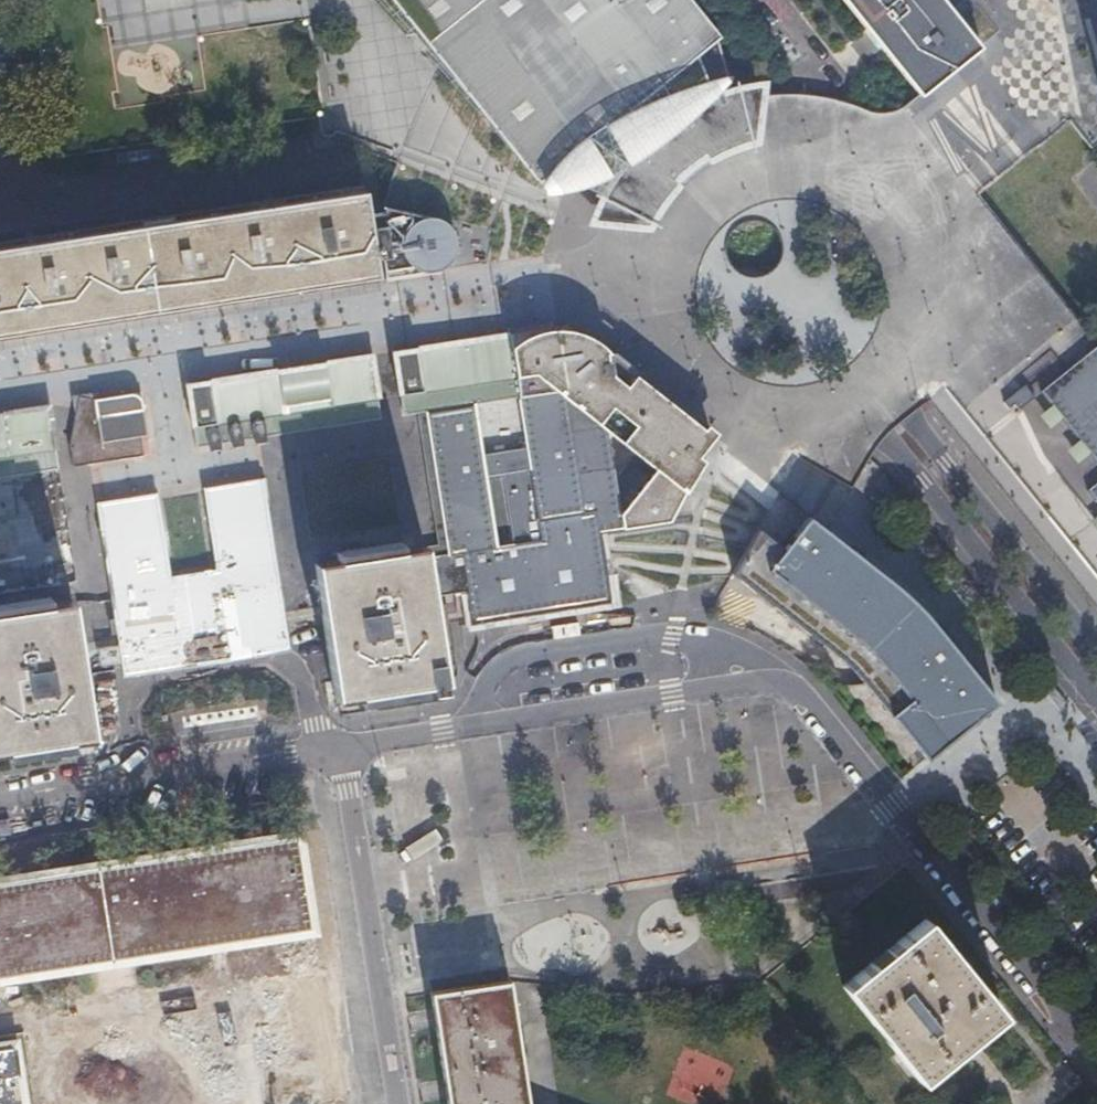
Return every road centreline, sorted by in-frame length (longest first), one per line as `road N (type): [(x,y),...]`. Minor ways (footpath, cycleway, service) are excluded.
road 1 (tertiary): [(689,318),(0,418)]
road 2 (residential): [(1096,1060),(801,691),(786,683)]
road 3 (tertiary): [(862,402),(1096,702)]
road 4 (residential): [(786,683),(722,643),(663,634),(524,654),(498,668),(470,726)]
road 5 (residential): [(0,135),(11,209),(299,165)]
road 6 (residential): [(338,746),(400,1103)]
road 7 (residential): [(0,796),(338,746)]
road 8 (tertiary): [(1096,643),(893,373)]
road 9 (residential): [(786,683),(470,726)]
road 10 (tertiary): [(1096,21),(861,210)]
road 11 (tertiary): [(890,235),(1096,66)]
road 12 (residential): [(742,210),(580,0)]
road 13 (tertiary): [(689,318),(697,349),(738,399),(799,419),(862,402)]
road 14 (tertiary): [(893,373),(910,340),(915,303),(908,267),(890,235)]
road 15 (residential): [(470,726),(338,746)]
road 16 (tertiary): [(742,210),(711,239),(693,276),(689,318)]
road 17 (tertiary): [(861,210),(822,195),(781,195),(742,210)]

